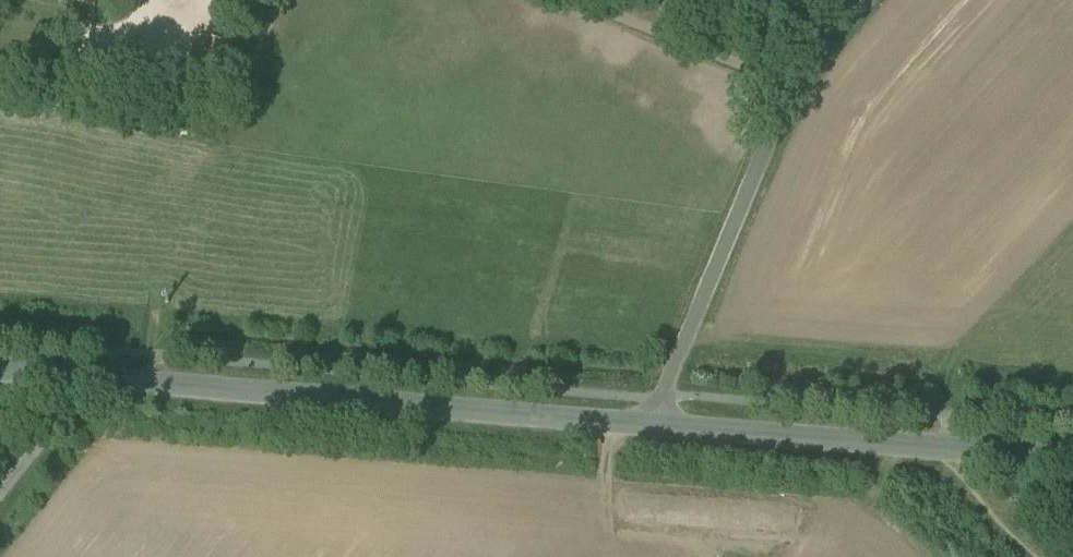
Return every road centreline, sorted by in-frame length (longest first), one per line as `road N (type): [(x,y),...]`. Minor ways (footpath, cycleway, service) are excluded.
road 1 (unclassified): [(655,426),(88,377)]
road 2 (unclassified): [(832,0),(655,426)]
road 3 (unclassified): [(655,426),(1072,460)]
road 4 (residential): [(88,377),(0,491)]

